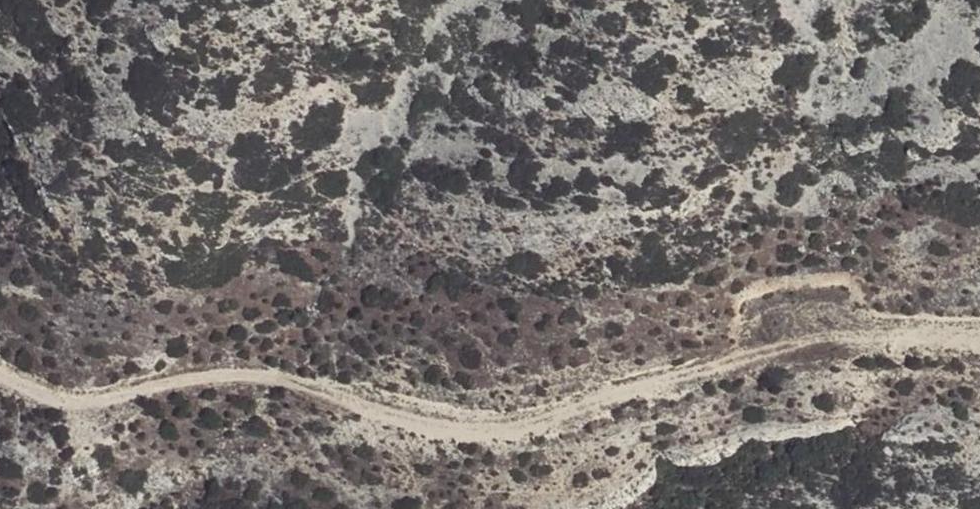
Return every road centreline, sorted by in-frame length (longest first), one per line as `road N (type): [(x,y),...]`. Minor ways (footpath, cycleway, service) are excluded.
road 1 (track): [(0,369),(48,399),(245,372),(454,427),(494,426),(771,355),(979,328)]

